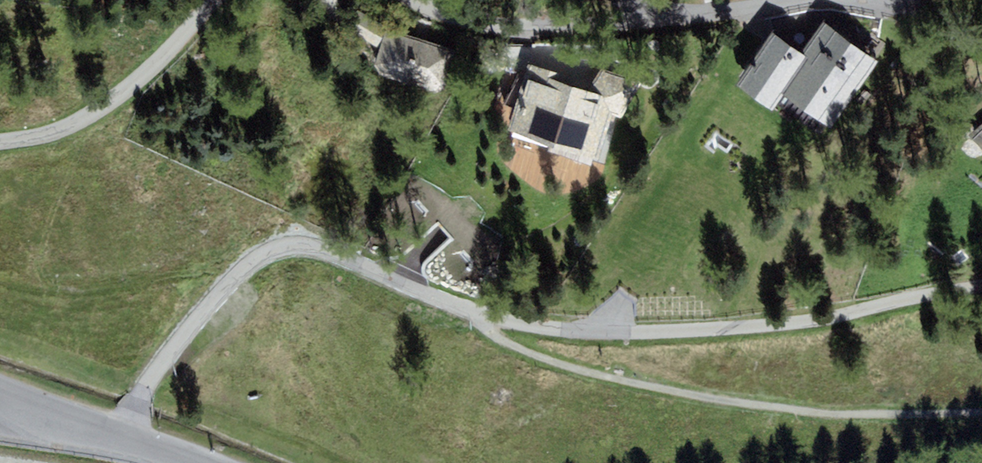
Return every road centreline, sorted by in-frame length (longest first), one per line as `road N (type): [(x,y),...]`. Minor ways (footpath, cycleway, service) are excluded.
road 1 (residential): [(981,275),(847,311),(731,331),(585,336),(479,314),(324,250),(283,250),(249,264),(219,293),(155,373),(120,434)]
road 2 (residential): [(801,0),(553,30),(462,19),(413,0)]
road 3 (residential): [(215,0),(155,66),(96,114),(0,141)]

